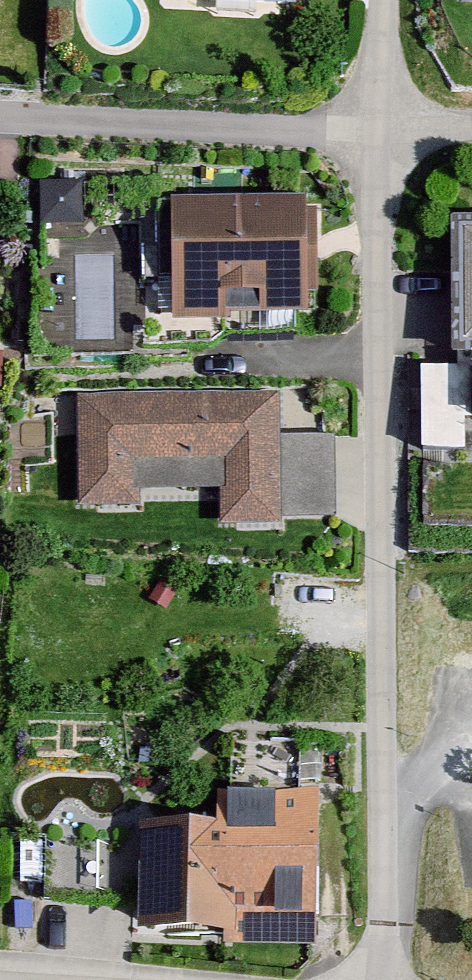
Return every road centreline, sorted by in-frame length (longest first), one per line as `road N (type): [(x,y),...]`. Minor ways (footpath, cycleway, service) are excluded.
road 1 (residential): [(382,979),(382,137)]
road 2 (residential): [(382,137),(0,117)]
road 3 (residential): [(382,122),(384,0)]

